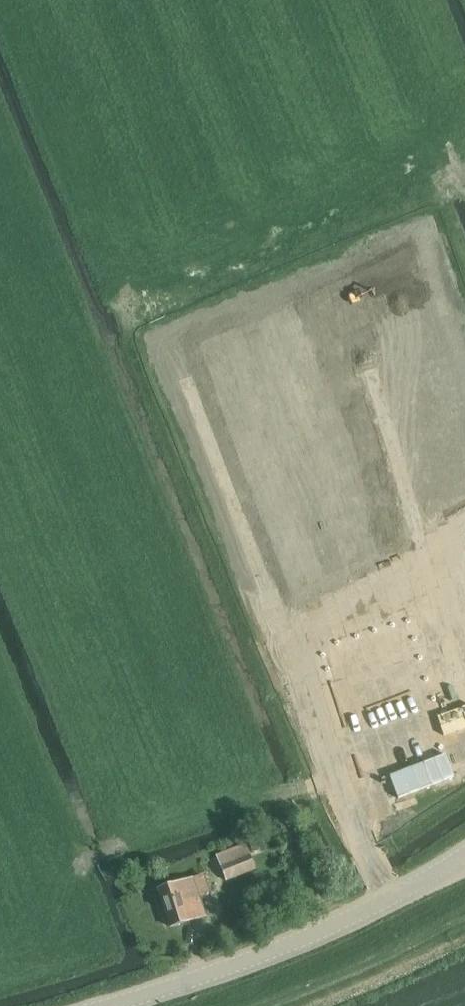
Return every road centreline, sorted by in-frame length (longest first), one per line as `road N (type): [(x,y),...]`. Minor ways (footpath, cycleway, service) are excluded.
road 1 (tertiary): [(110,1005),(323,932),(464,853)]

